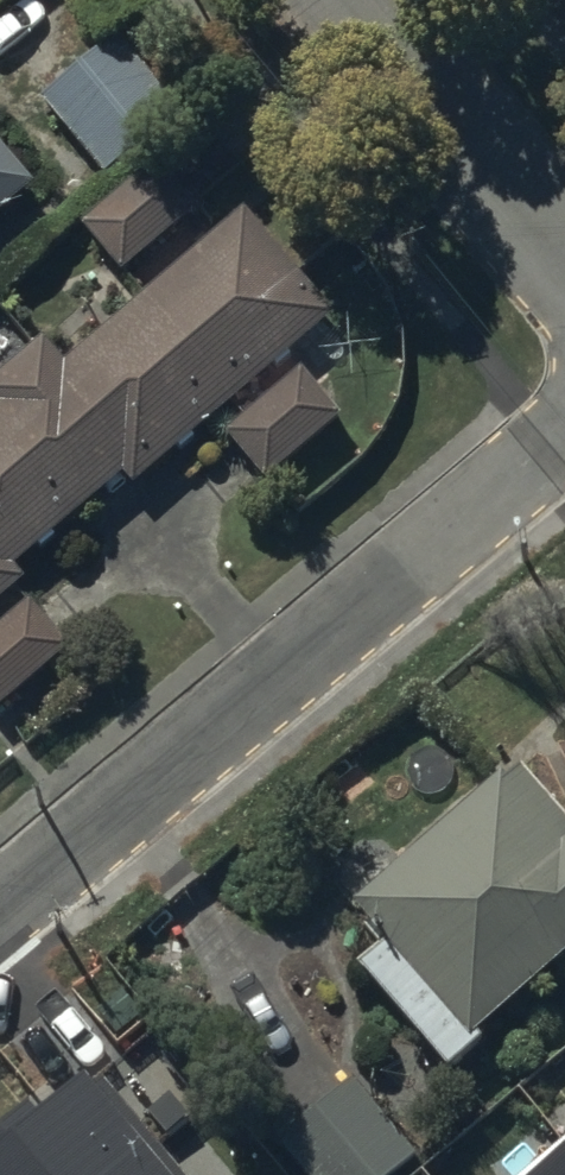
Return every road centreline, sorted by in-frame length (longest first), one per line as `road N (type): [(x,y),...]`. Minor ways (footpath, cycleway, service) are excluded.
road 1 (residential): [(564,433),(0,912)]
road 2 (unclassified): [(564,250),(352,0)]

